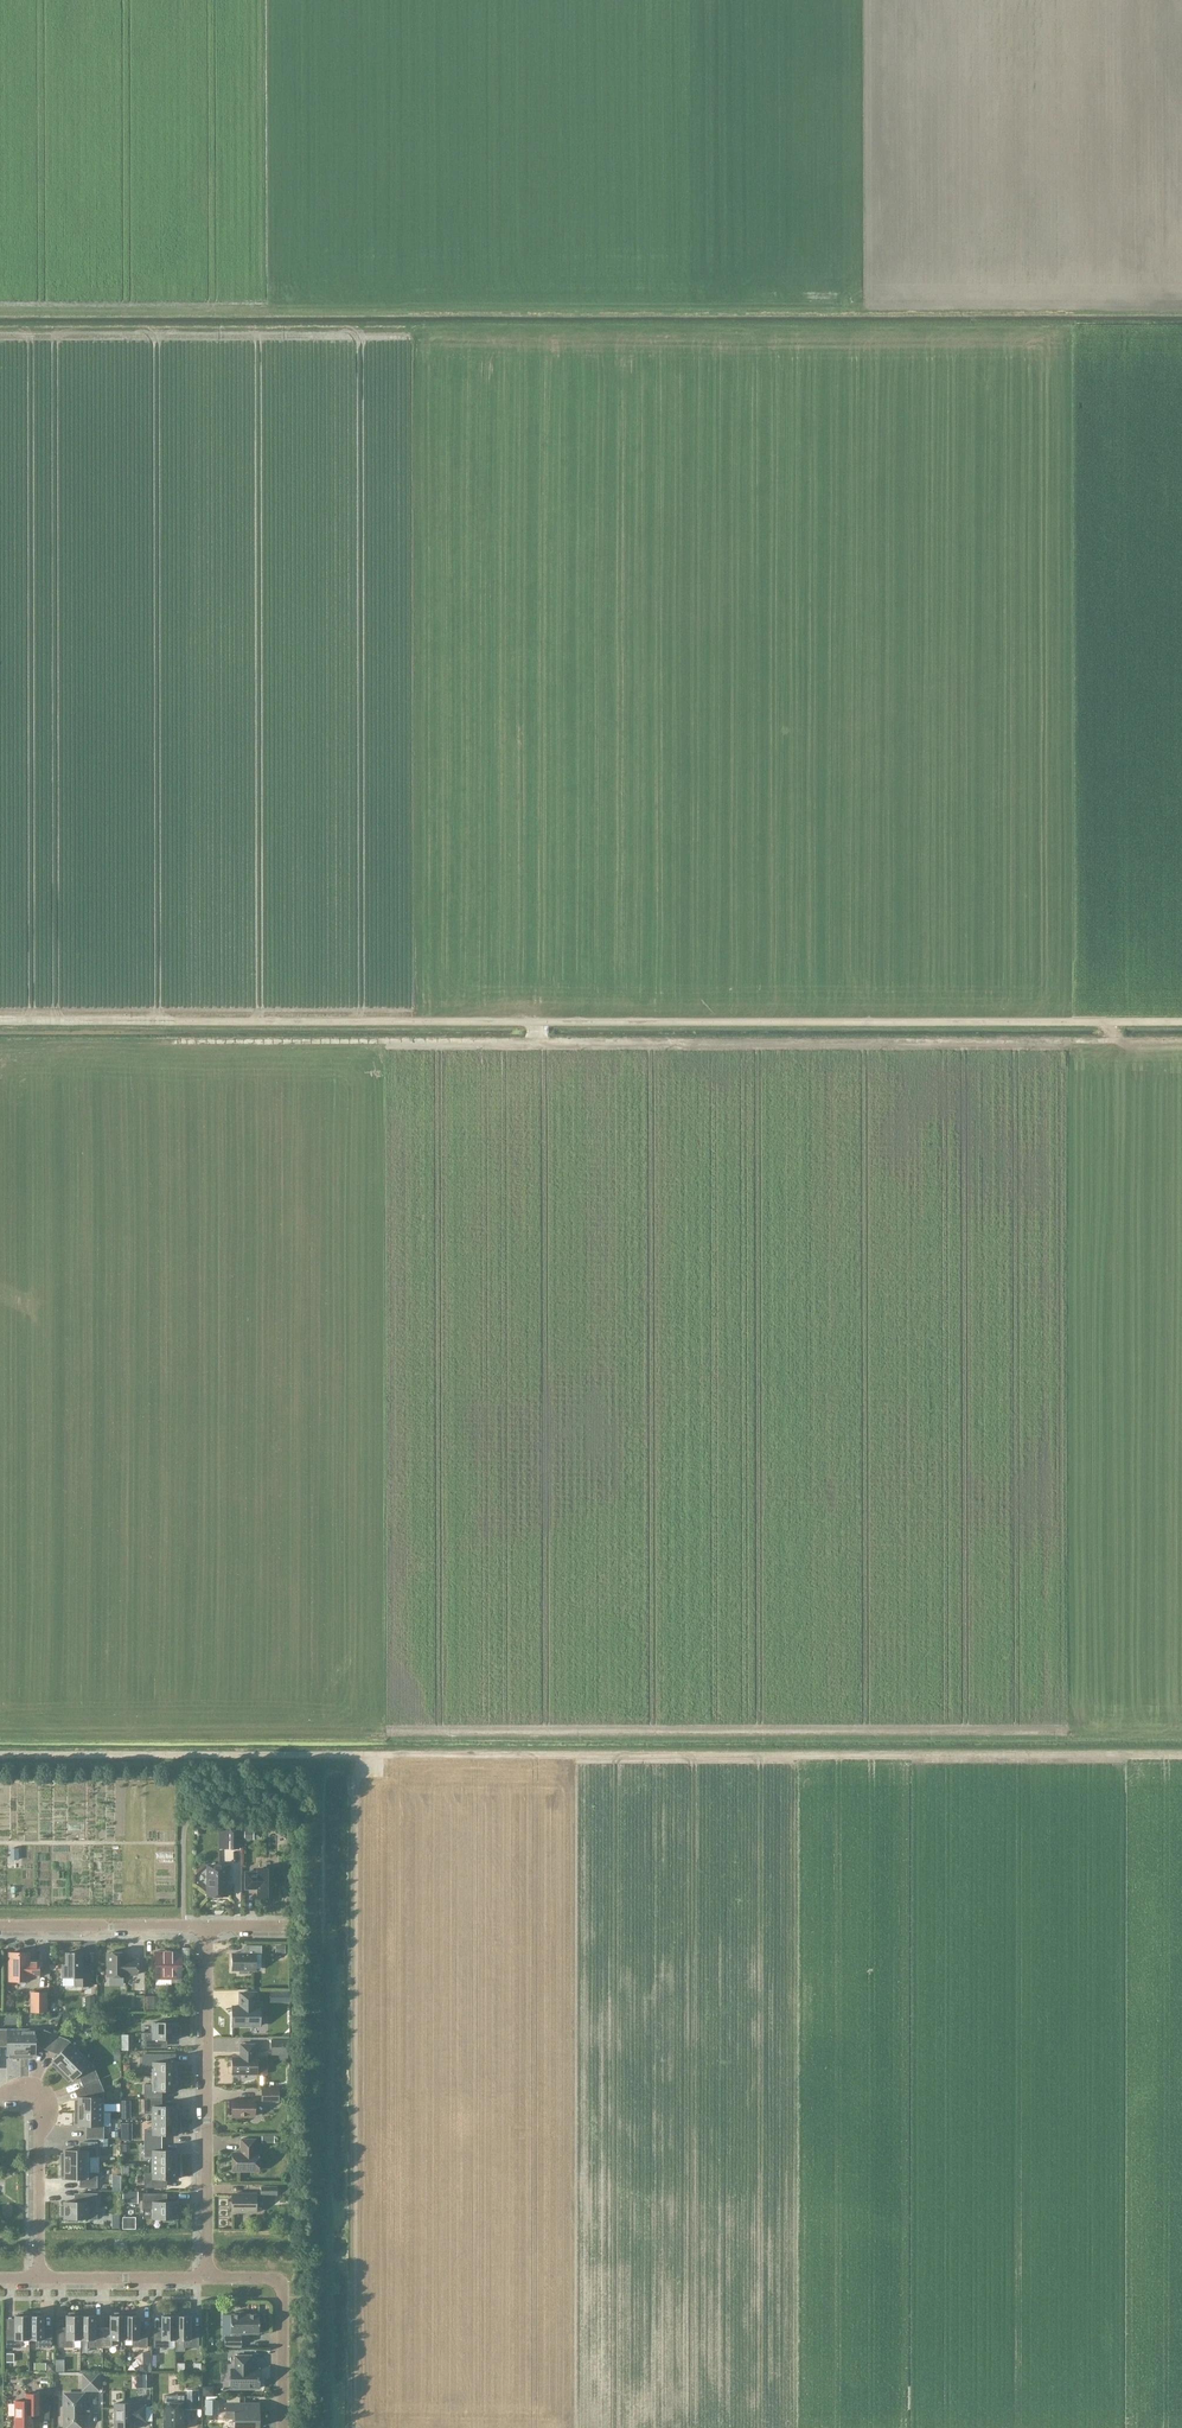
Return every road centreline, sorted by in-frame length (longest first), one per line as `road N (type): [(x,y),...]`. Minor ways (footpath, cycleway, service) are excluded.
road 1 (track): [(0,1755),(1181,1753)]
road 2 (residential): [(207,2278),(206,1925)]
road 3 (residential): [(39,2278),(38,2095),(0,2096)]
road 4 (residential): [(282,2427),(280,2285),(207,2278)]
road 5 (residential): [(206,1925),(0,1926)]
road 6 (residential): [(207,2278),(39,2278)]

